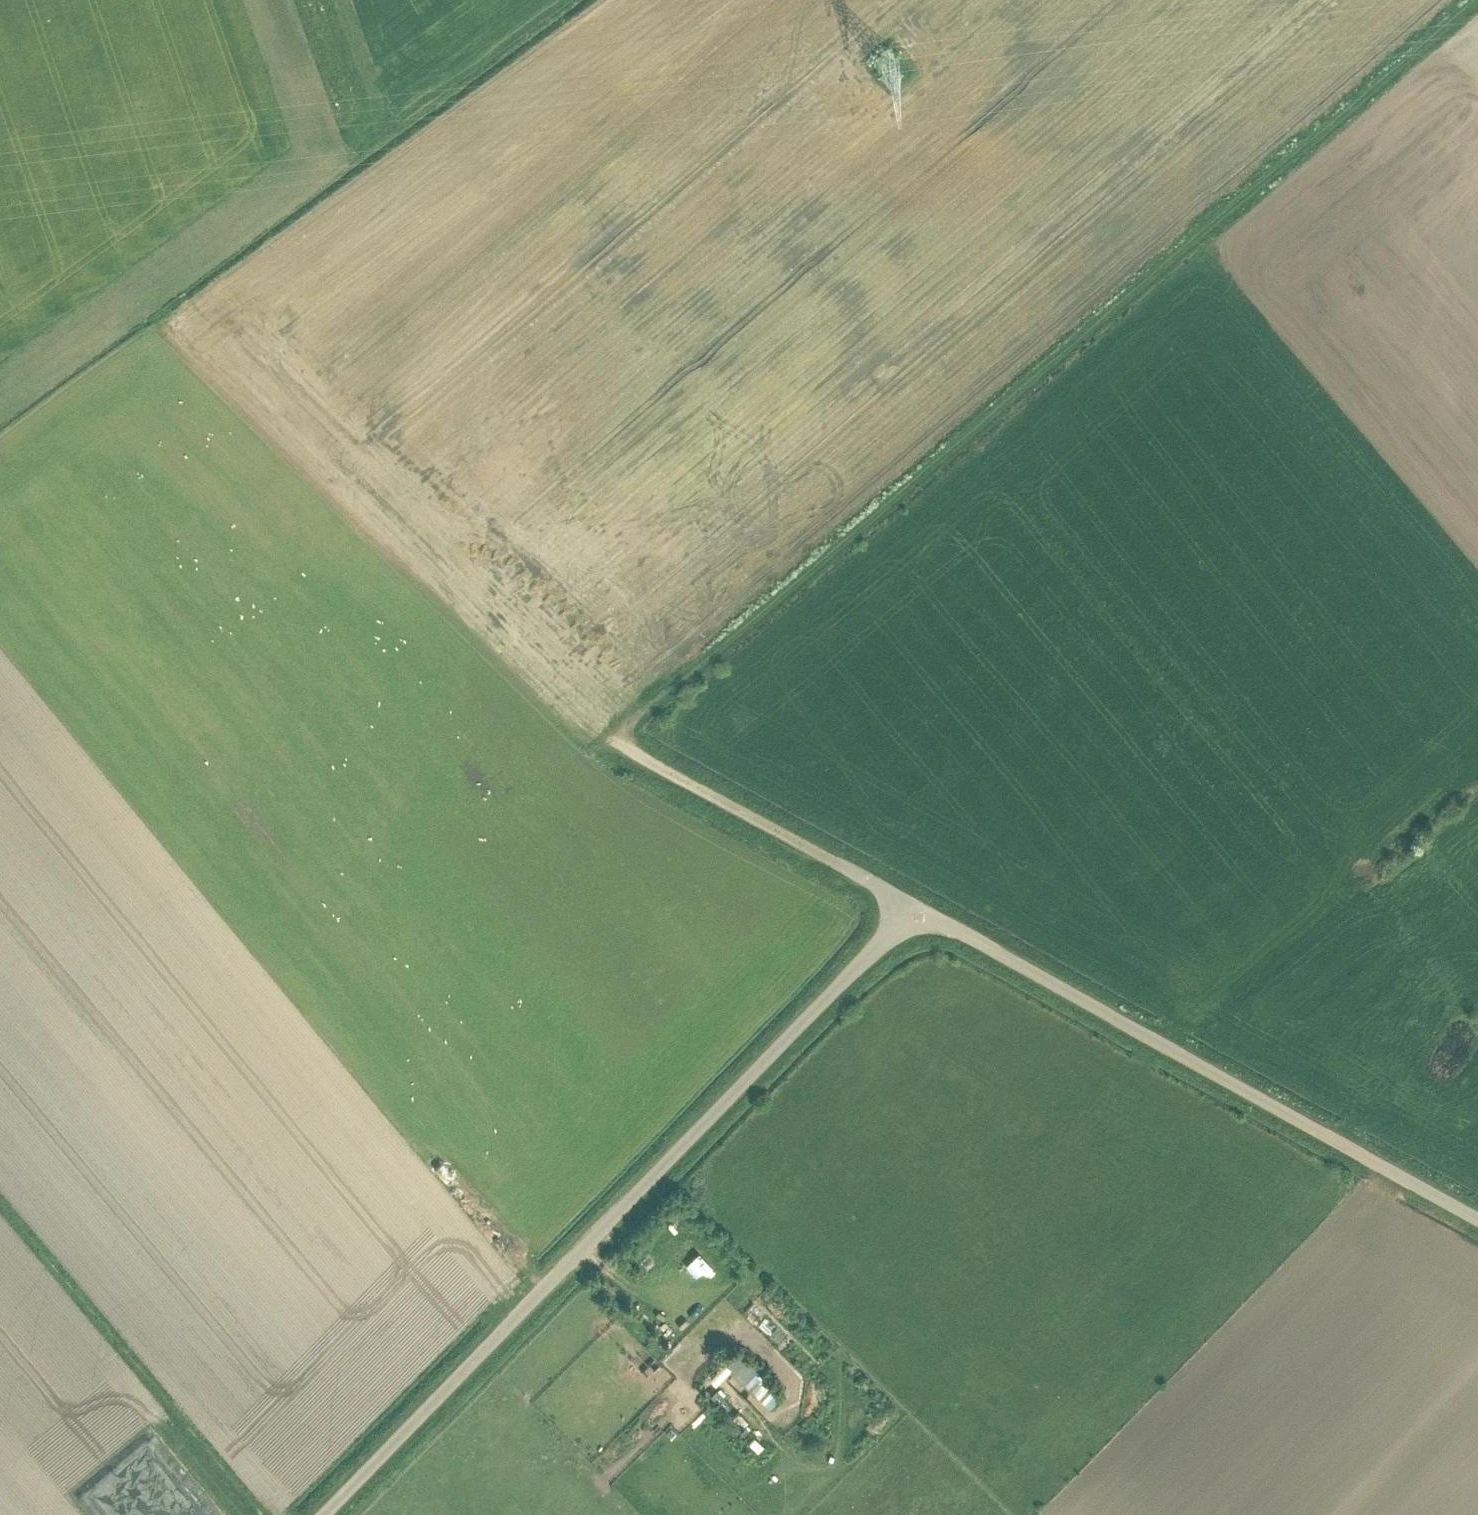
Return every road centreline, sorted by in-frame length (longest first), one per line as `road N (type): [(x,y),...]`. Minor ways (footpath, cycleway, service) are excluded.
road 1 (track): [(1472,0),(612,739)]
road 2 (unclassified): [(915,904),(322,1514)]
road 3 (unclassified): [(1477,1218),(915,904)]
road 4 (unclassified): [(915,904),(612,739)]

